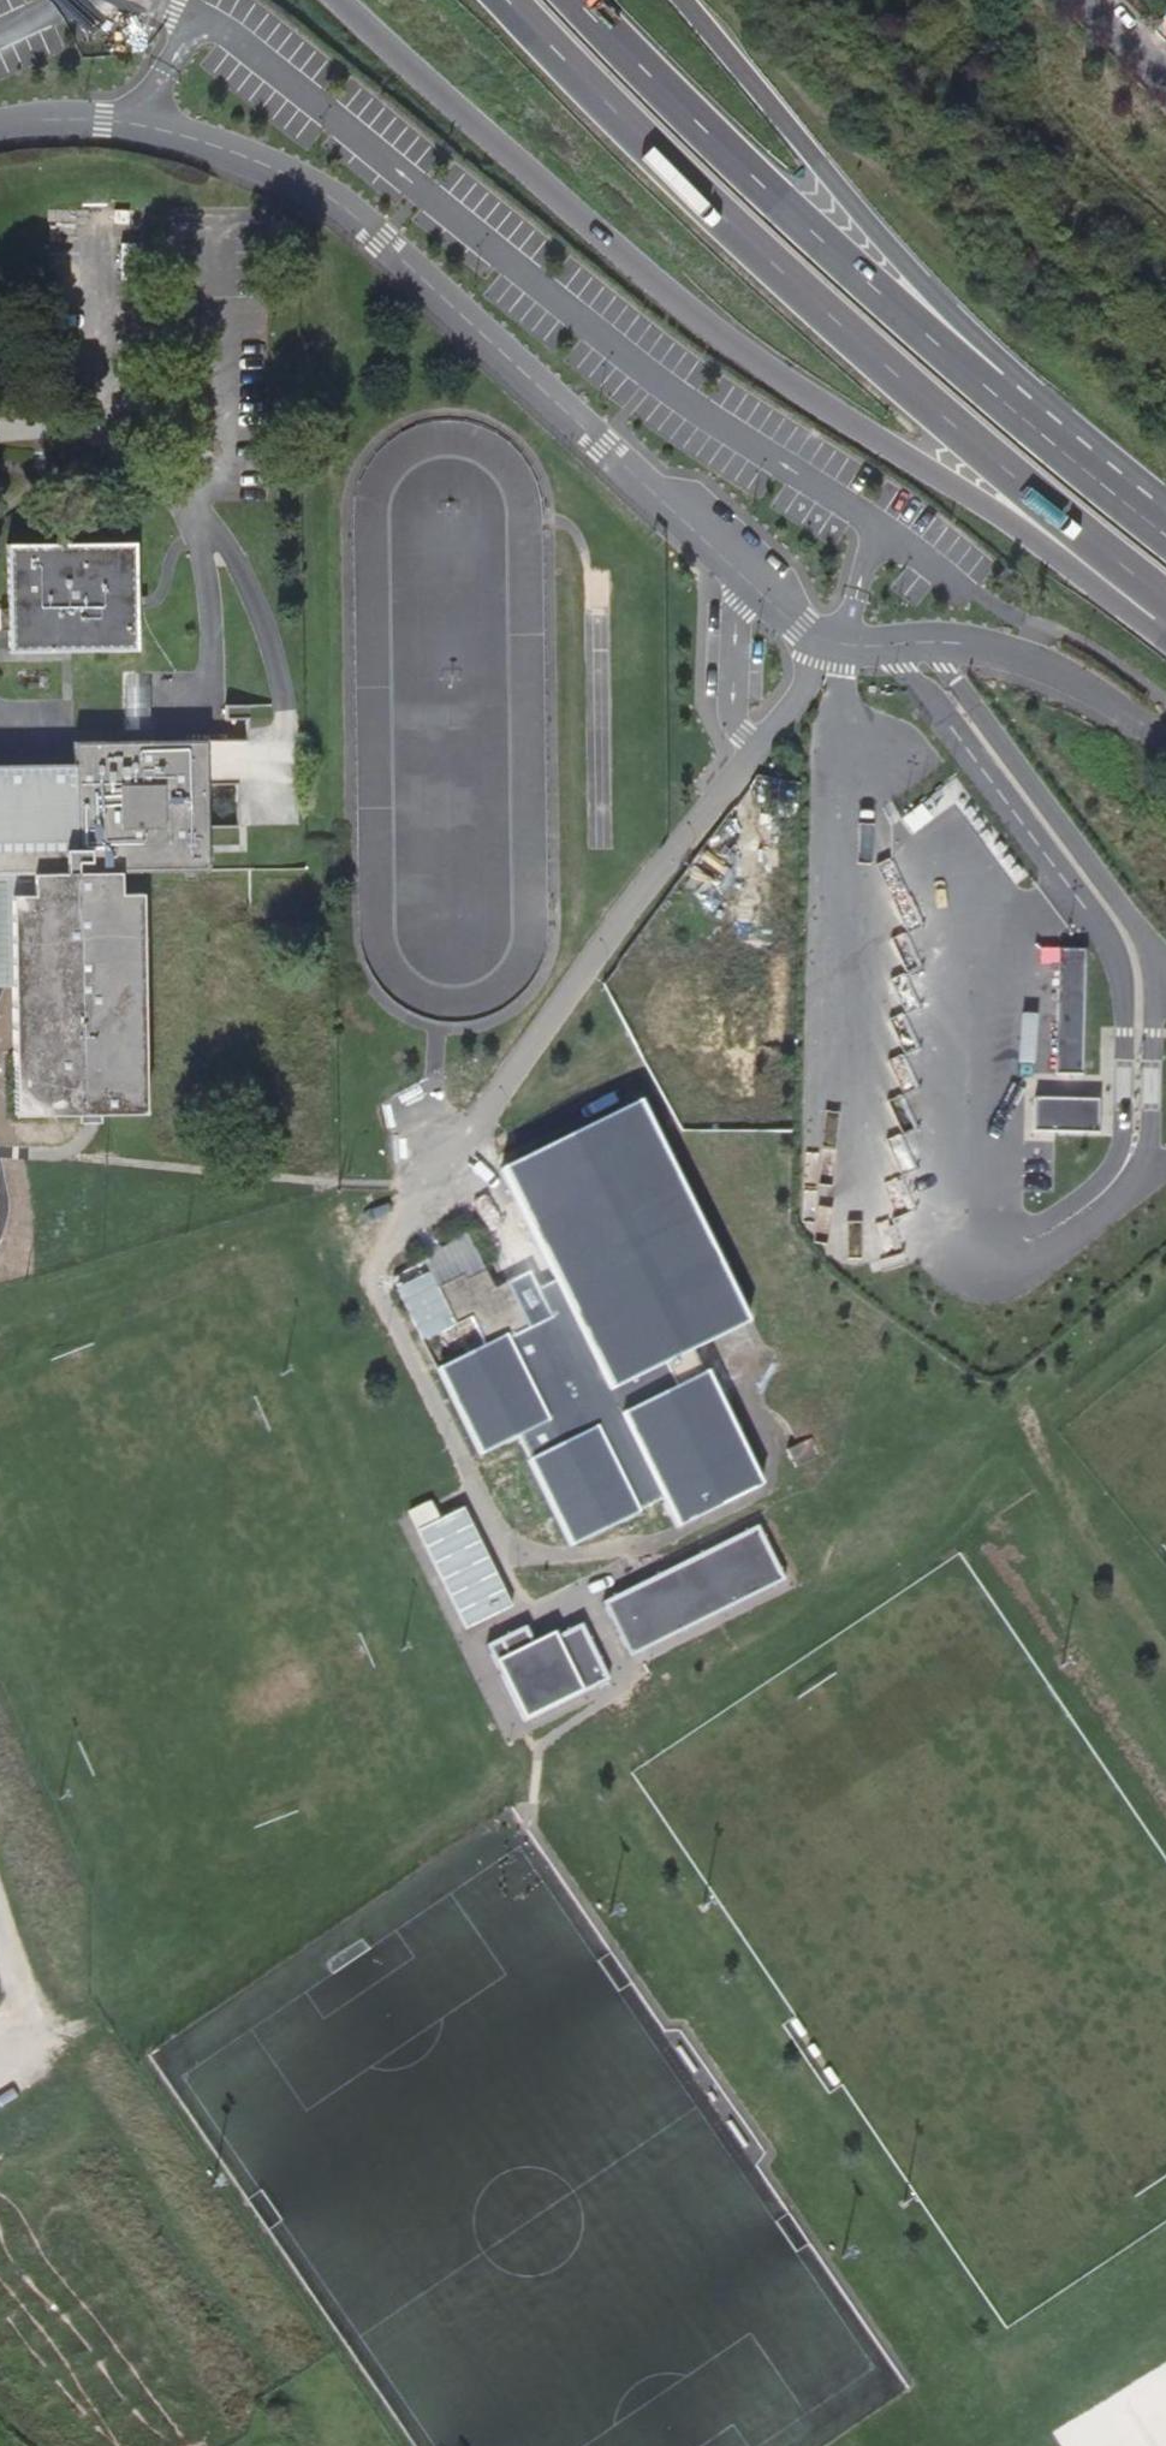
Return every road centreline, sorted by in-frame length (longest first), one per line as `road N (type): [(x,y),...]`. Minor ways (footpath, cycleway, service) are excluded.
road 1 (primary): [(345,0),(699,320),(994,510),(1083,577),(1165,604)]
road 2 (primary): [(507,0),(597,102),(947,419),(1165,604)]
road 3 (primary): [(993,392),(770,196),(575,0)]
road 4 (primary): [(993,392),(946,307),(779,128),(674,0)]
road 5 (primary): [(1165,536),(993,392)]
road 6 (track): [(0,1899),(25,2011),(23,2059),(0,2073)]

